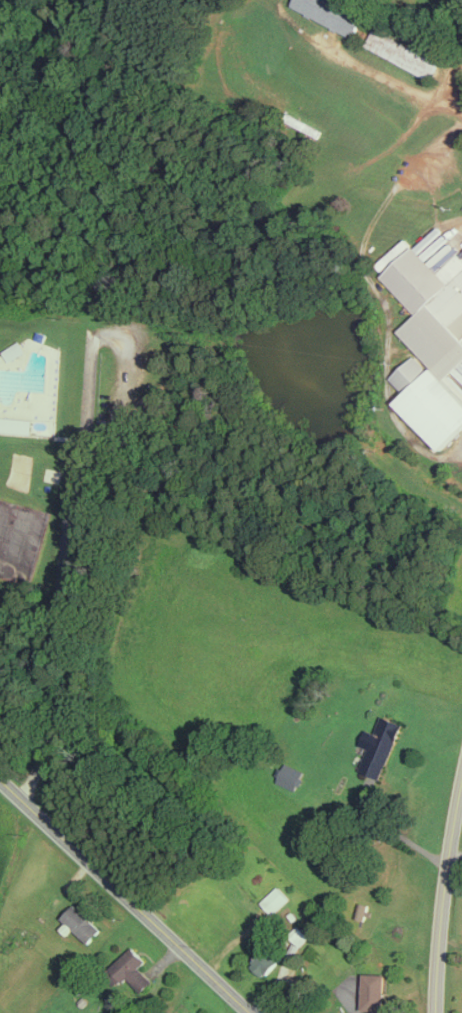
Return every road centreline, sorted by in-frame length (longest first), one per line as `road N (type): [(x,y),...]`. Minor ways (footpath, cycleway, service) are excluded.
road 1 (residential): [(251,1012),(0,781)]
road 2 (tertiary): [(437,1012),(461,786)]

